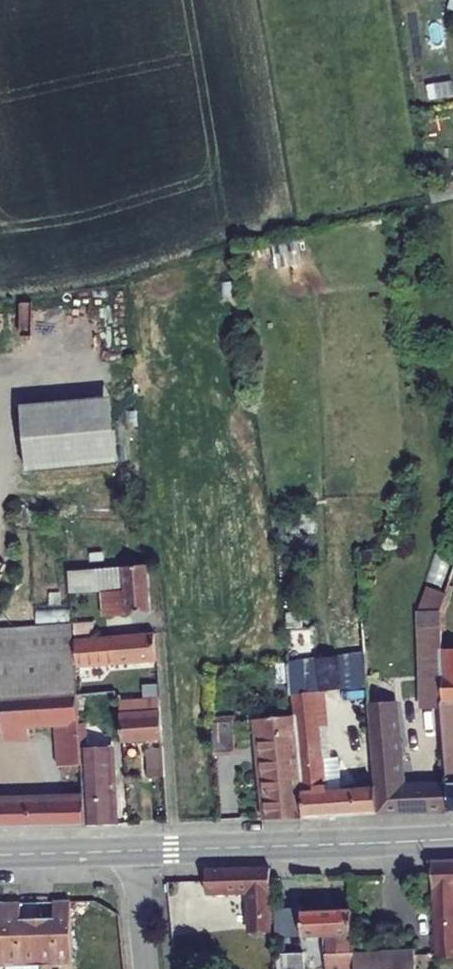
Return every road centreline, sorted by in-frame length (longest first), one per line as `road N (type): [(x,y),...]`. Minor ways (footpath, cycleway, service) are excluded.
road 1 (tertiary): [(452,838),(132,850)]
road 2 (tertiary): [(132,850),(0,854)]
road 3 (residential): [(132,850),(145,968)]

